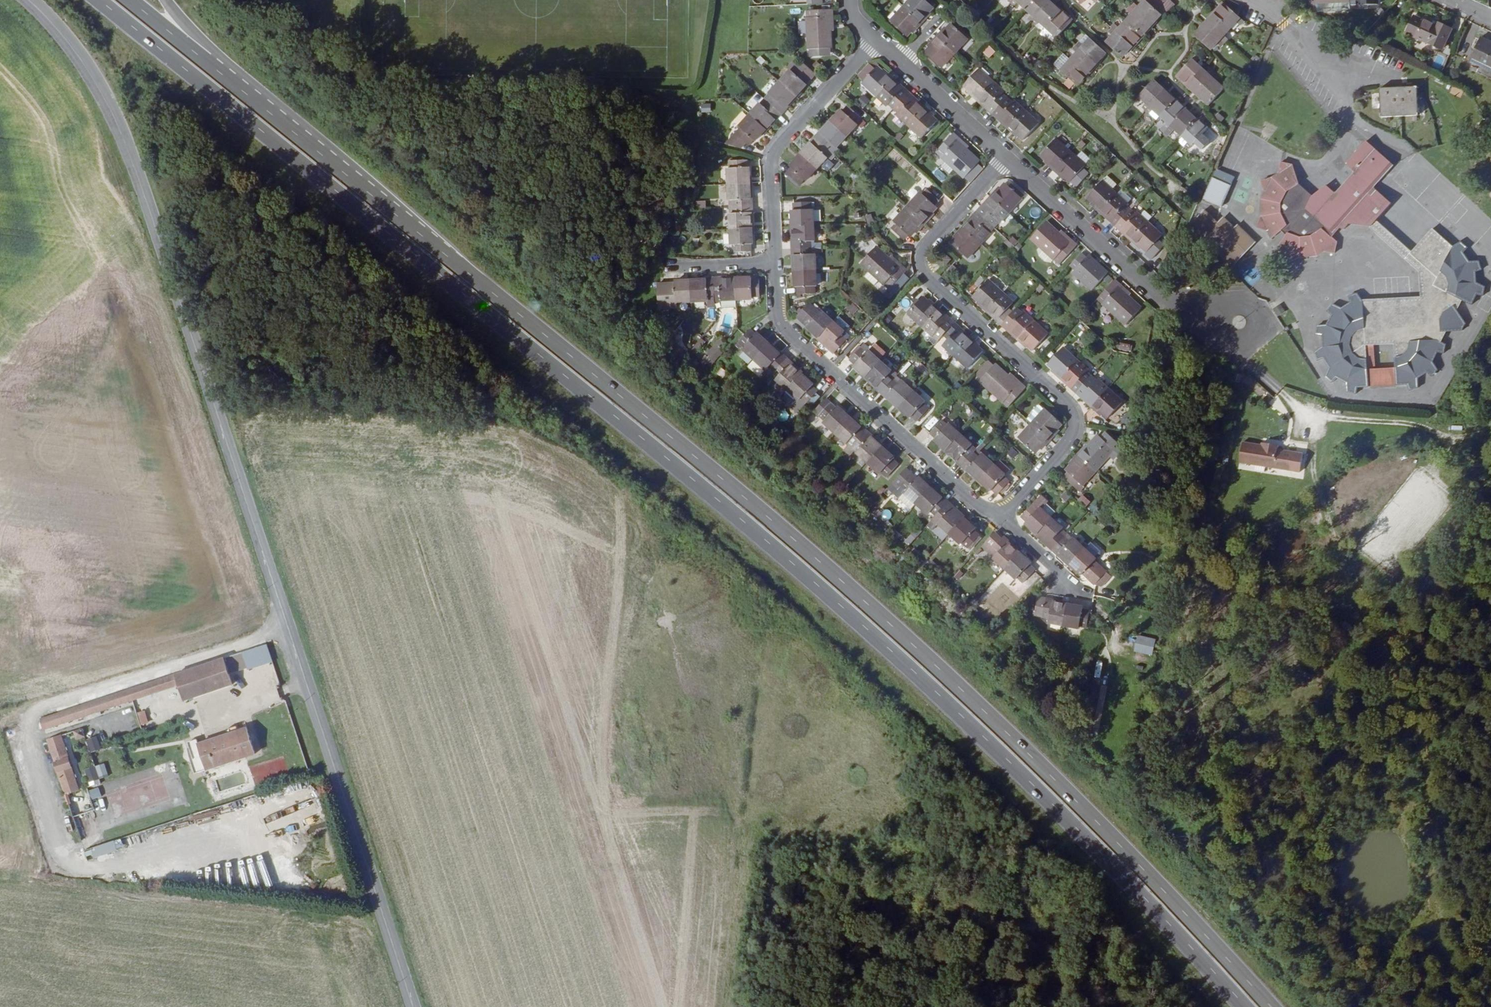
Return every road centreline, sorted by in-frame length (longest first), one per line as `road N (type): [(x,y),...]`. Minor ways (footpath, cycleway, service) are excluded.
road 1 (trunk): [(95,0),(606,412),(902,664),(1124,881),(1239,1006)]
road 2 (trunk): [(1264,1006),(1137,867),(915,650),(259,103)]
road 3 (tertiary): [(412,1006),(140,189),(81,63),(26,0)]
road 4 (residential): [(1000,520),(1070,437),(1071,410),(928,280),(921,260),(1007,158)]
road 5 (residential): [(775,263),(778,315),(791,339),(1000,520)]
road 6 (residential): [(1237,323),(1166,302),(1007,158)]
road 7 (residential): [(875,40),(774,155),(775,263)]
road 8 (trunk): [(259,103),(128,0)]
road 9 (residential): [(1007,158),(901,62)]
road 10 (trunk): [(259,103),(166,0)]

